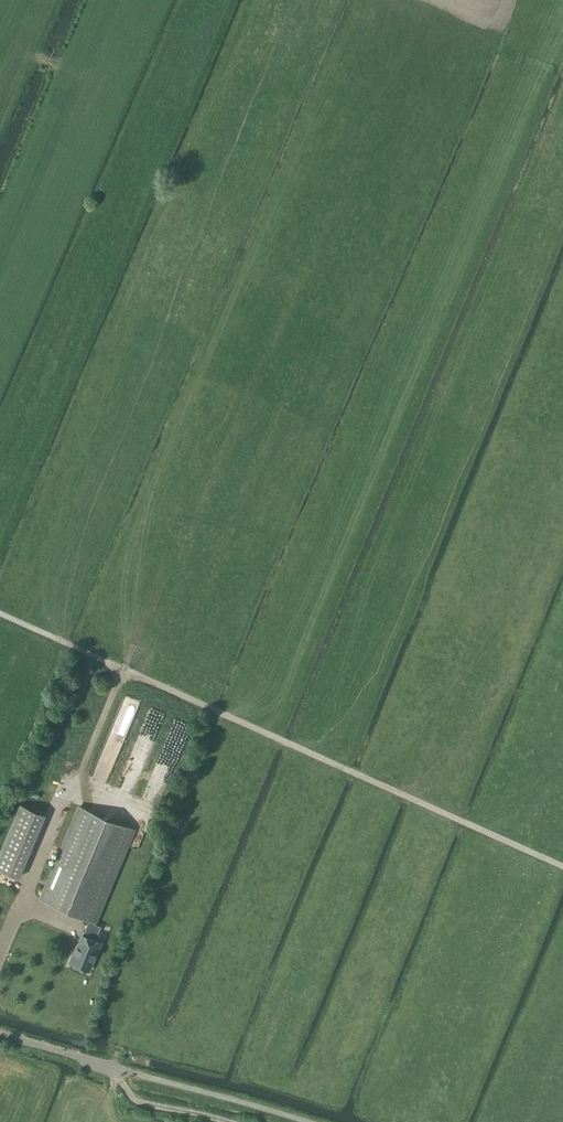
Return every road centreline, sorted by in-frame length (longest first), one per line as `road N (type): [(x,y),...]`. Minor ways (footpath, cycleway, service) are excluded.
road 1 (track): [(0,613),(562,866)]
road 2 (track): [(125,669),(83,777),(66,800)]
road 3 (unclassified): [(0,1034),(131,1072)]
road 4 (track): [(226,1121),(134,1100),(114,1066)]

